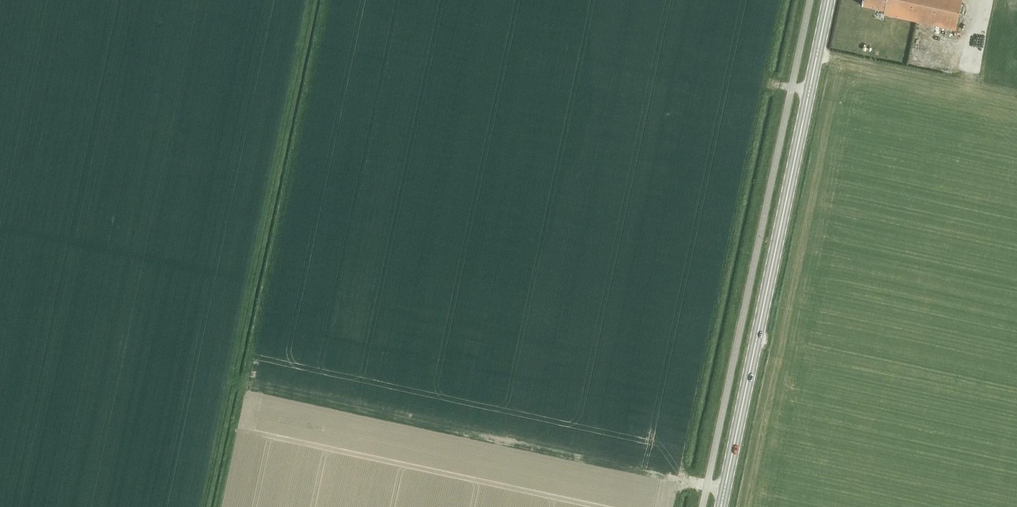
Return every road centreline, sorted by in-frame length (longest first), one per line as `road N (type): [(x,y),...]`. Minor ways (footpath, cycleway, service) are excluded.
road 1 (secondary): [(721,506),(829,0)]

